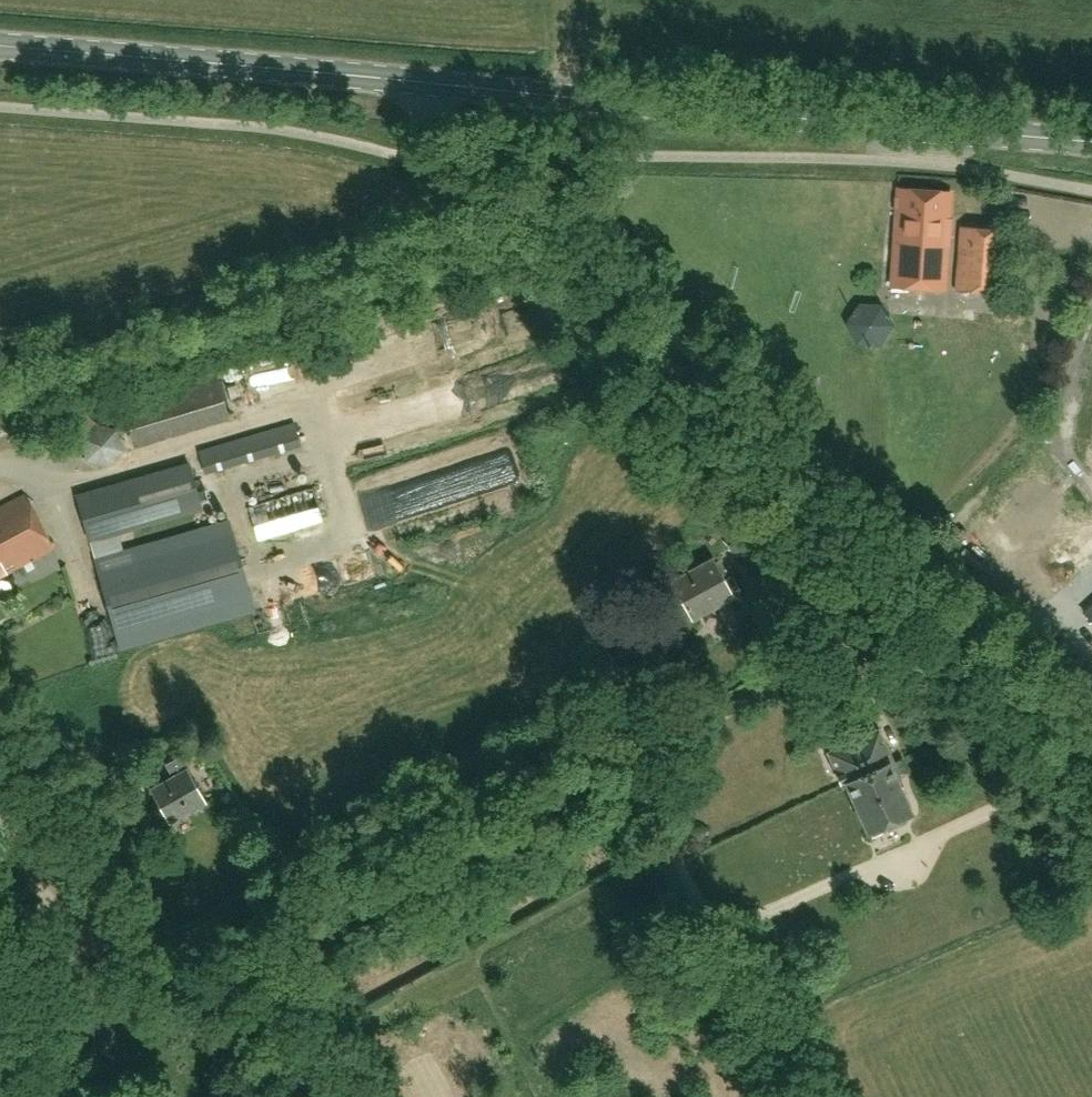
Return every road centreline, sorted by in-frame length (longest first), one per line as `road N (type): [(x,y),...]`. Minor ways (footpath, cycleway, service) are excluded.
road 1 (secondary): [(1091,143),(0,45)]
road 2 (track): [(200,979),(271,960),(597,785),(868,635),(907,592)]
road 3 (track): [(541,226),(1091,691)]
road 4 (track): [(0,815),(71,922),(135,961),(200,979)]
road 5 (track): [(52,899),(48,1096)]

